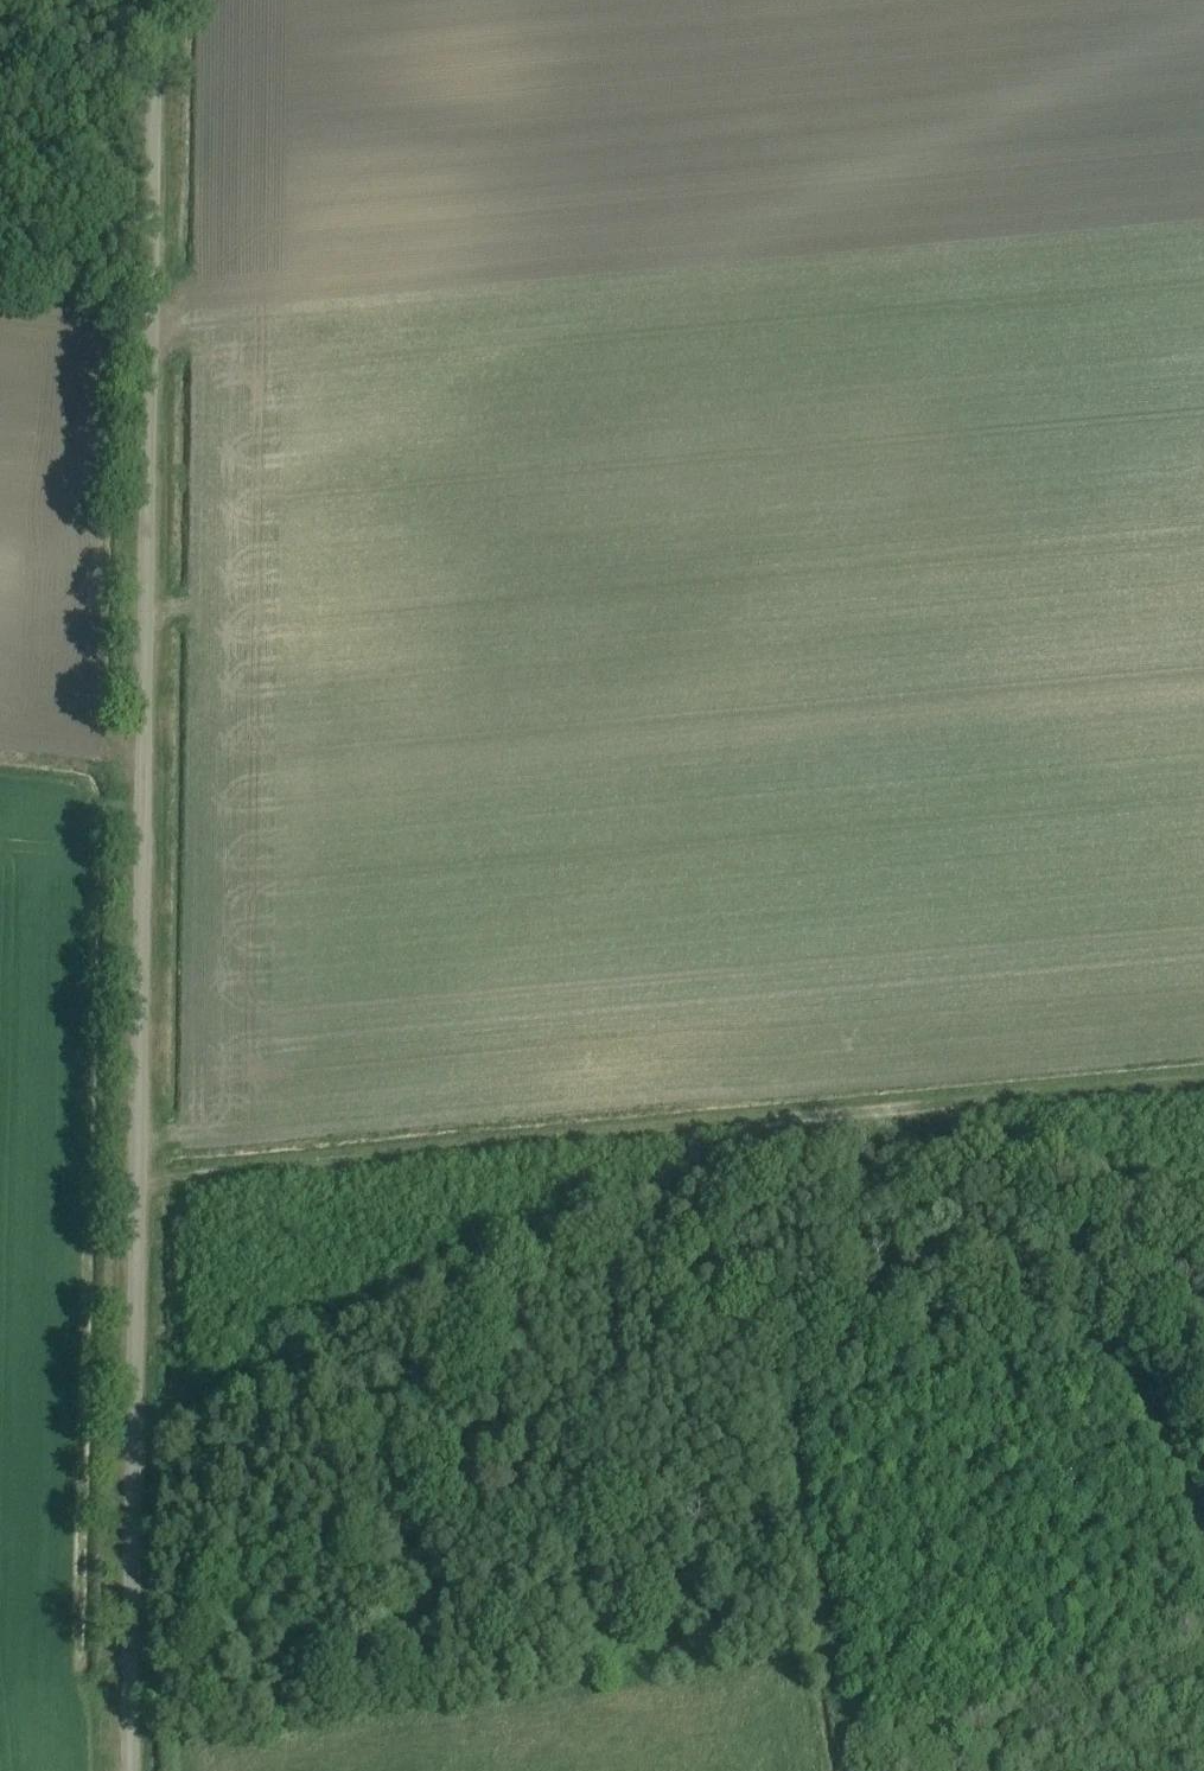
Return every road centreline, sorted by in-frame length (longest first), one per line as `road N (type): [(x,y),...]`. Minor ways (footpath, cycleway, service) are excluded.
road 1 (unclassified): [(129,1770),(155,0)]
road 2 (track): [(138,1186),(1203,1088)]

